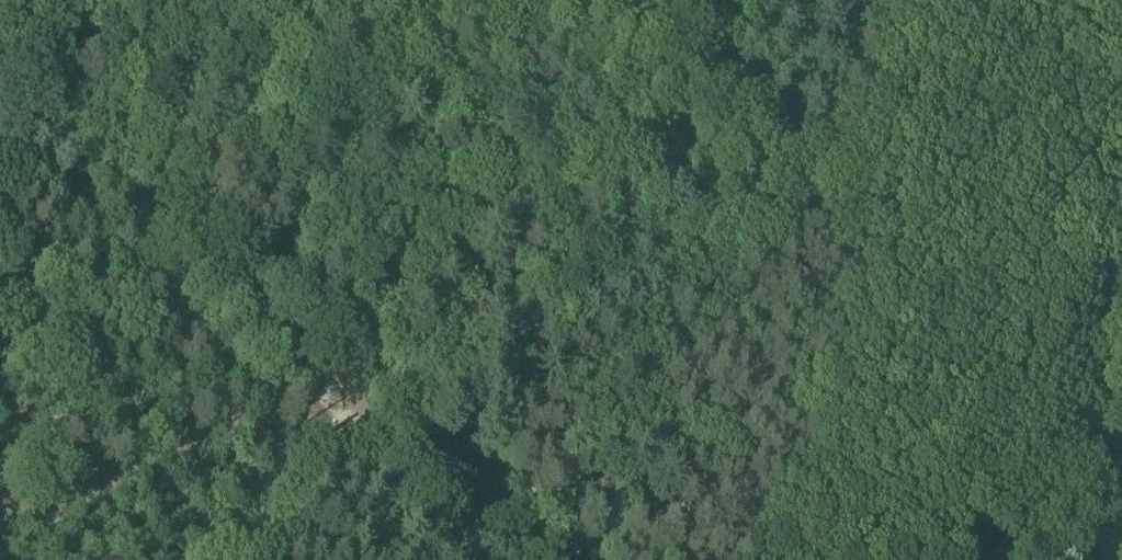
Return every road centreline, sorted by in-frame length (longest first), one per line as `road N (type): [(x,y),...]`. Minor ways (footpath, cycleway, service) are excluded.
road 1 (track): [(504,559),(0,80)]
road 2 (track): [(1062,559),(1114,437),(1083,368),(1121,269)]

